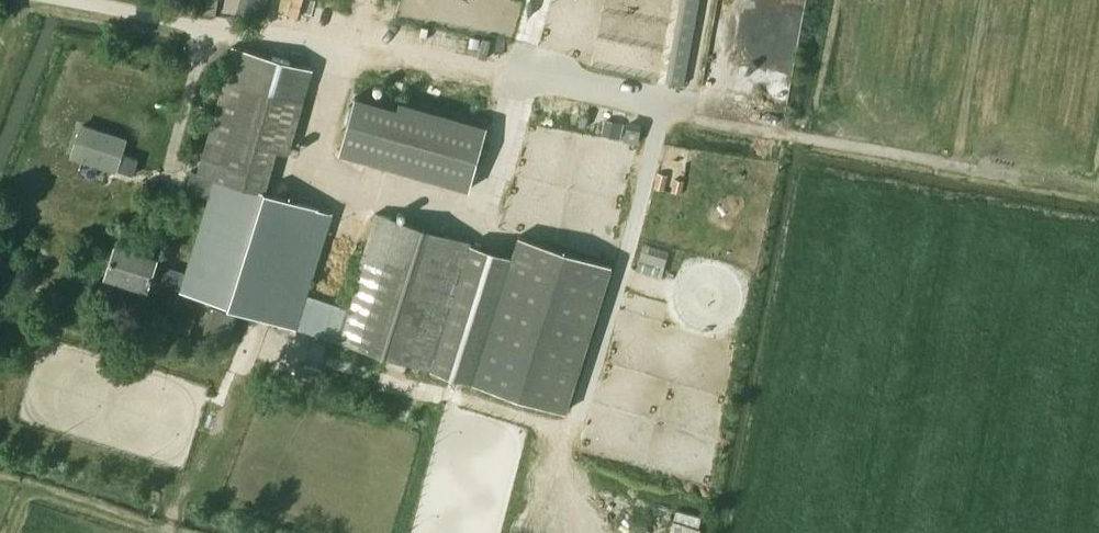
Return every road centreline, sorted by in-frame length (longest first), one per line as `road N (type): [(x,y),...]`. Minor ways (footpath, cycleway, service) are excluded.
road 1 (track): [(387,384),(570,441),(661,108),(75,0)]
road 2 (track): [(342,51),(308,171),(481,222),(515,82)]

